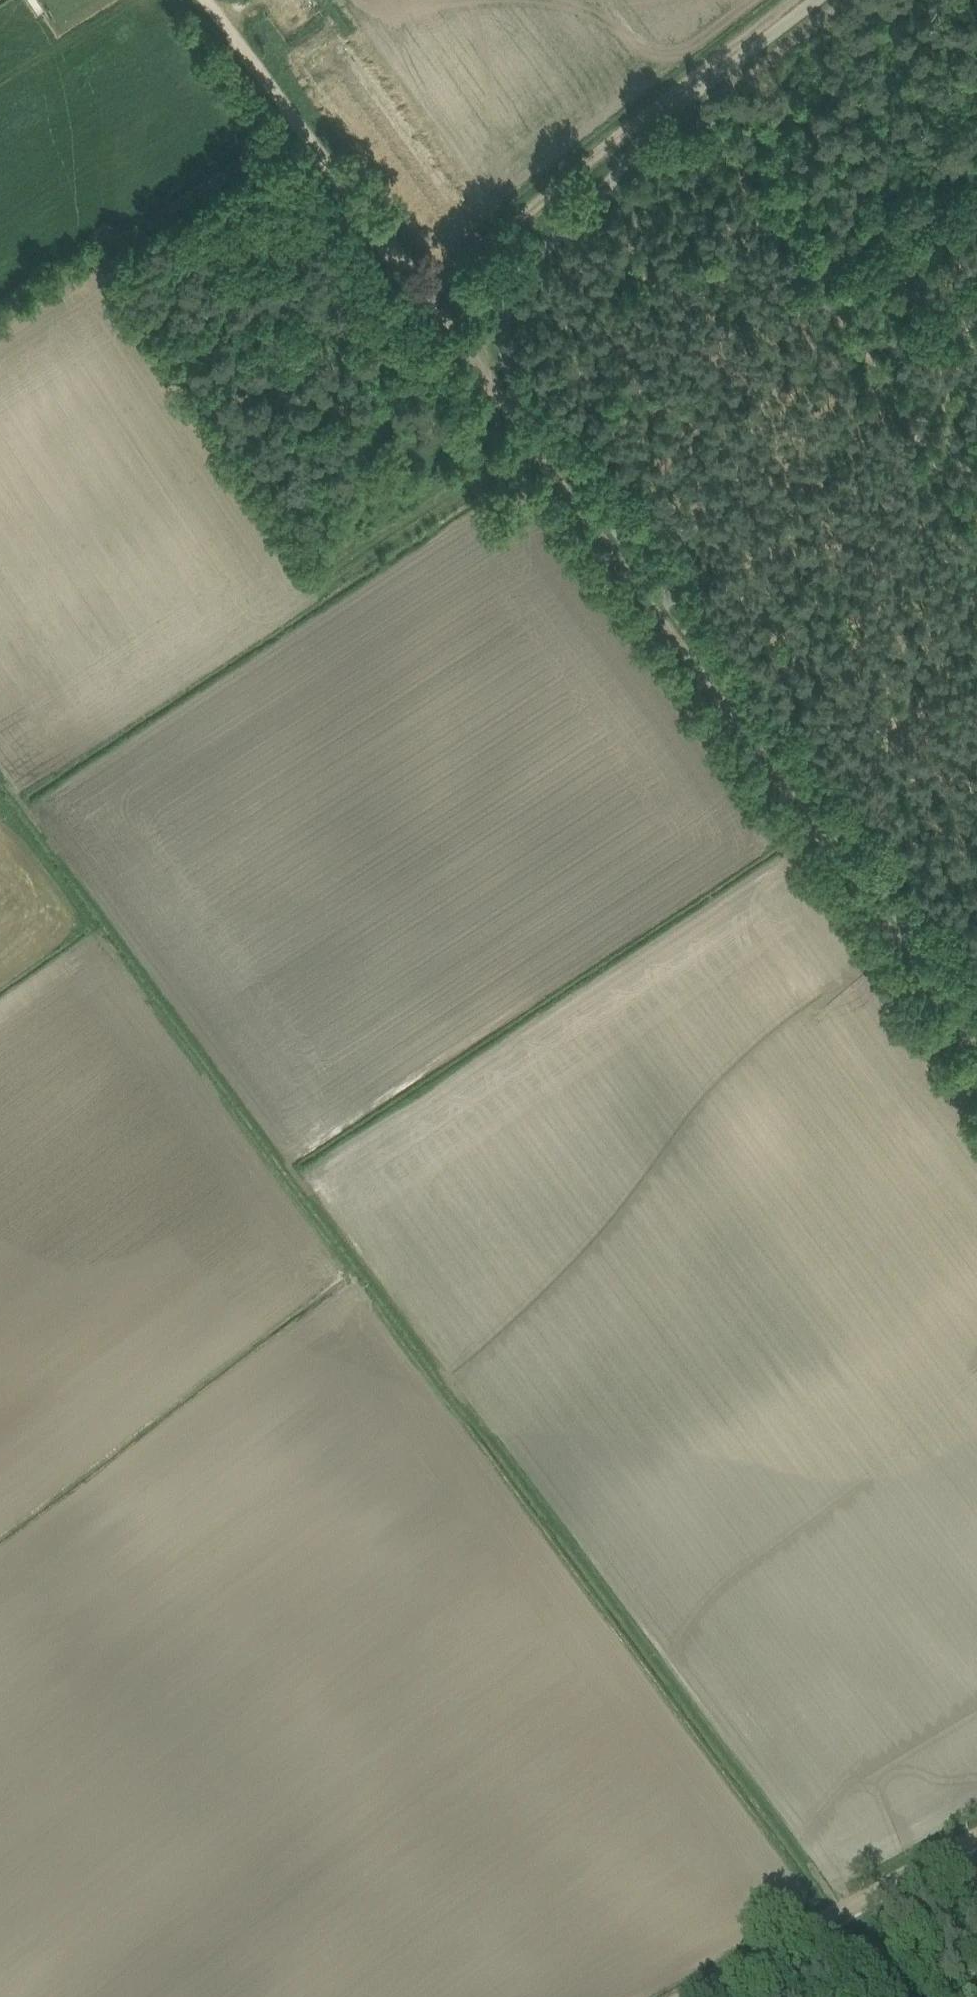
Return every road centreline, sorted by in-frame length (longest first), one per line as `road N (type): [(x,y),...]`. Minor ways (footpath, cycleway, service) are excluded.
road 1 (track): [(509,410),(976,1051)]
road 2 (track): [(206,0),(509,410)]
road 3 (track): [(430,299),(787,0)]
road 4 (track): [(976,1833),(686,1996)]

